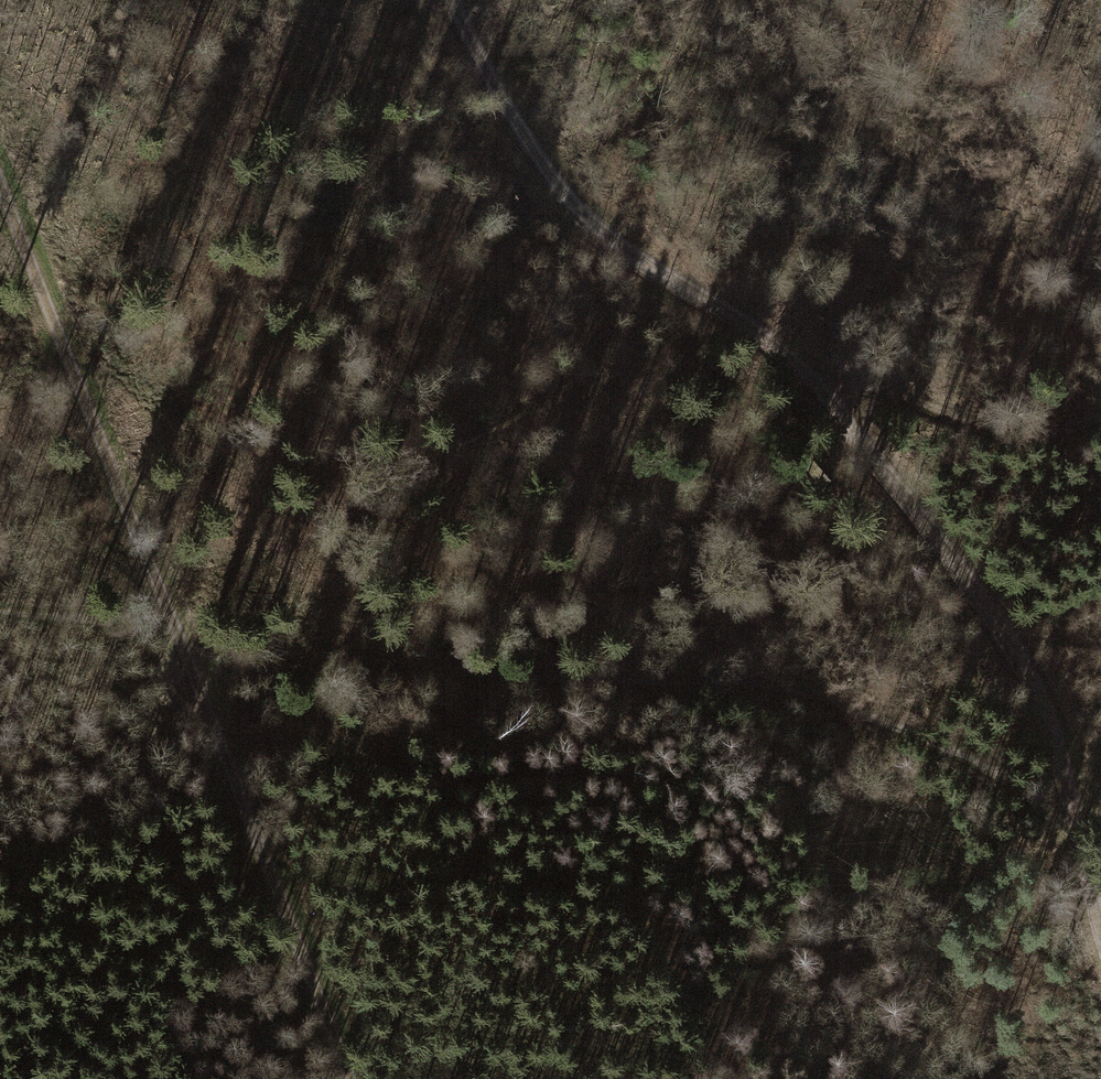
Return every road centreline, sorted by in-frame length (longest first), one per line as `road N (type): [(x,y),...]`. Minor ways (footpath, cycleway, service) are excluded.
road 1 (track): [(0,176),(171,628),(356,1078)]
road 2 (track): [(816,376),(734,316),(626,254),(556,192),(483,88),(449,0)]
road 3 (track): [(816,376),(931,525),(1020,660),(1068,793)]
road 4 (track): [(1100,411),(1060,428),(1012,425),(906,389),(816,376)]
road 5 (track): [(171,628),(0,610)]
road 6 (track): [(1068,793),(1100,925)]

